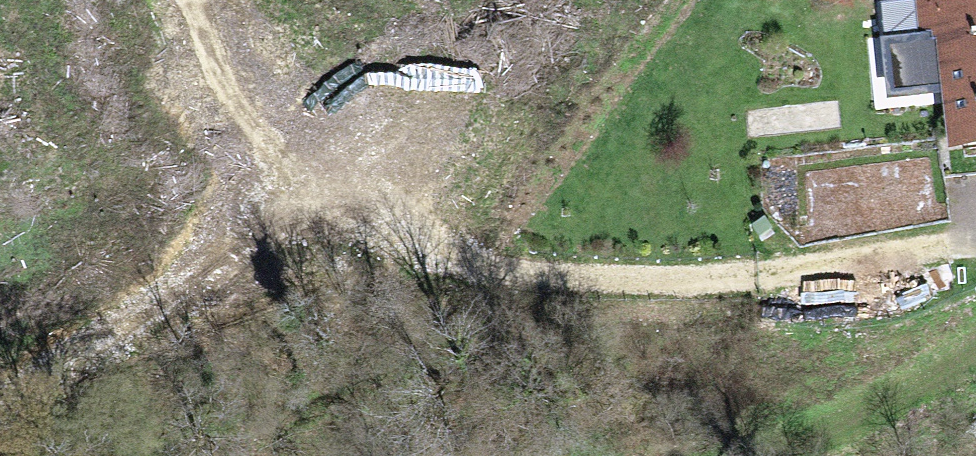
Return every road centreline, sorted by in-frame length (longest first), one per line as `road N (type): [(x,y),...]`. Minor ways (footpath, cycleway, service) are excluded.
road 1 (track): [(975,239),(779,279),(558,289),(457,273),(392,244),(241,116),(199,68),(162,0)]
road 2 (track): [(0,396),(324,192)]
road 3 (track): [(760,455),(887,402),(975,350)]

